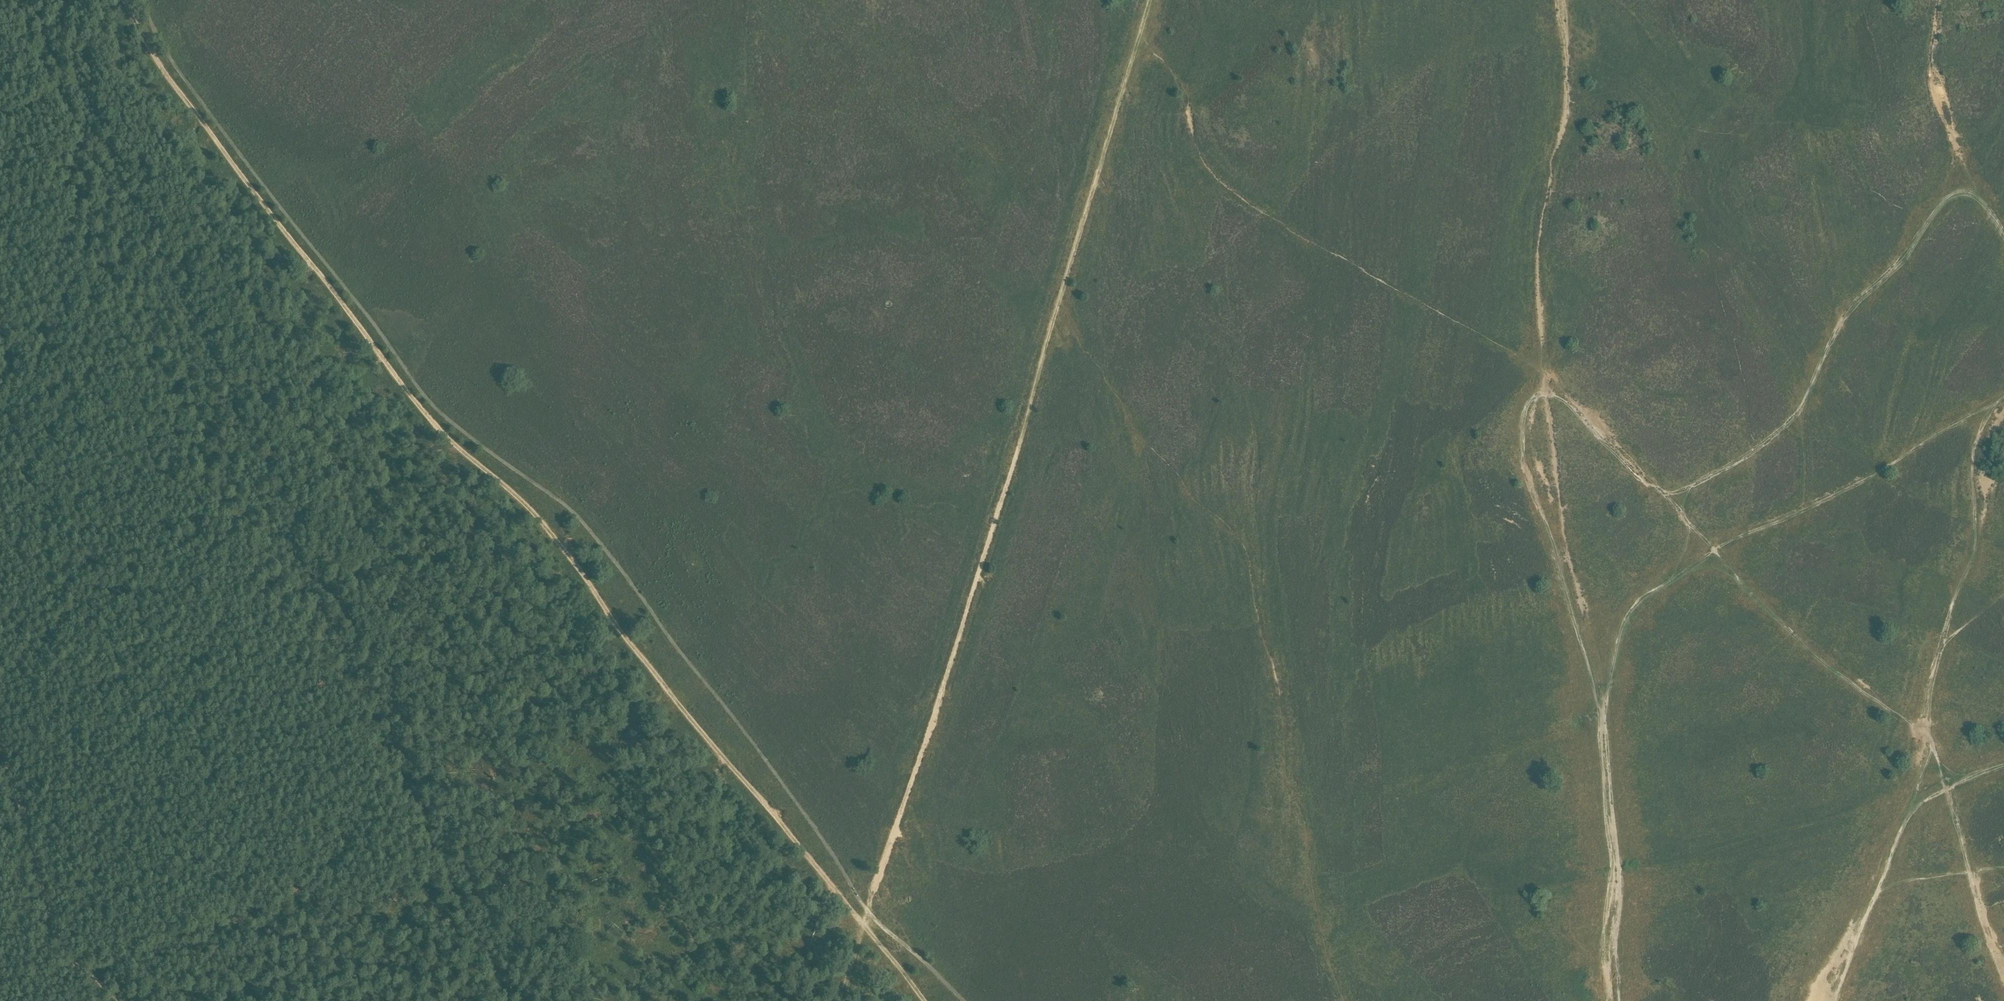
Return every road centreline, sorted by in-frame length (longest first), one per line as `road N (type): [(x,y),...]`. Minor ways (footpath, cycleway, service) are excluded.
road 1 (track): [(124,0),(213,135),(433,424),(533,511),(623,636),(924,1000)]
road 2 (track): [(0,737),(66,947),(115,1000)]

